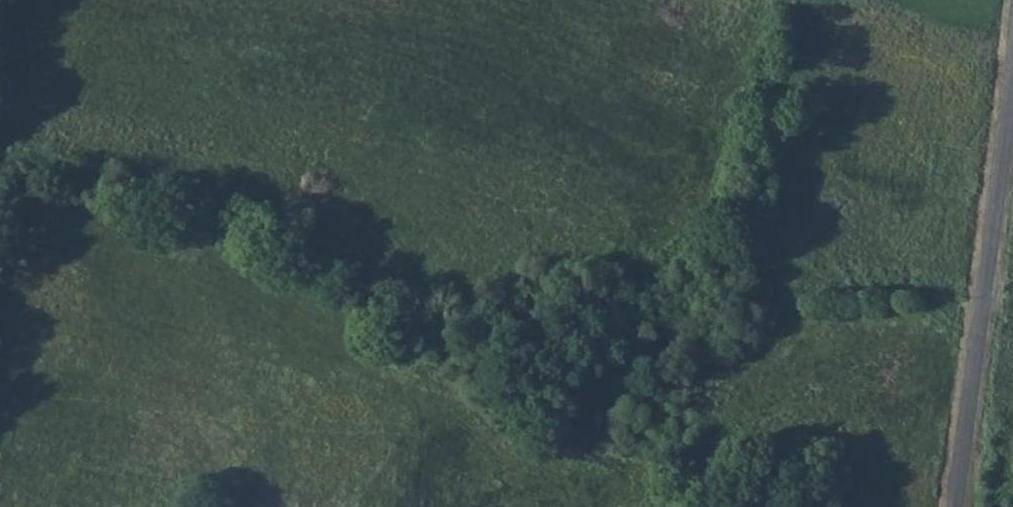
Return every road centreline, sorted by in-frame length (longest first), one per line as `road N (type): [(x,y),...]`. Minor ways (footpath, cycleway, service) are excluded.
road 1 (unclassified): [(1012,79),(959,506)]

